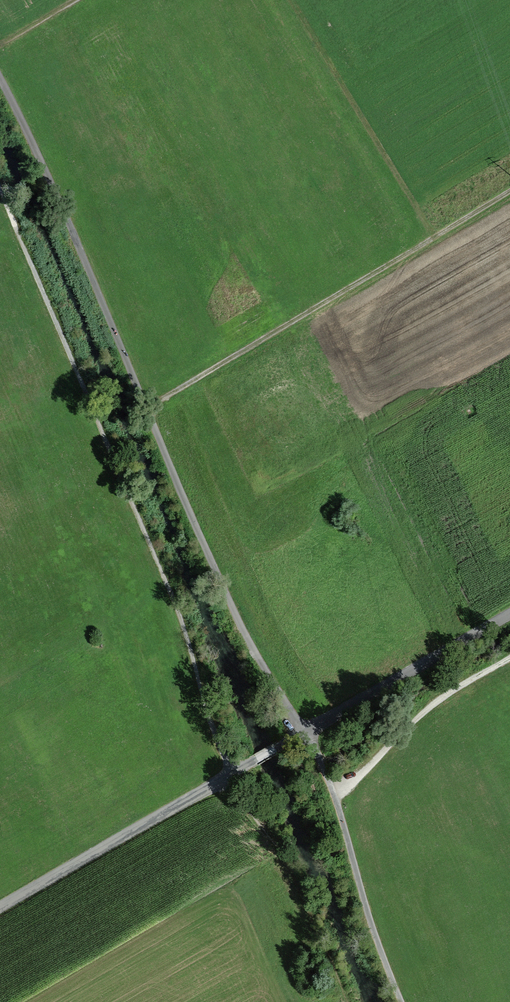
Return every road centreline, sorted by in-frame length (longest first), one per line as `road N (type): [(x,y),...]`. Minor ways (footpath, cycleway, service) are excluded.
road 1 (track): [(0,82),(60,199),(214,569),(301,732)]
road 2 (track): [(232,773),(151,548),(0,189)]
road 3 (unclassified): [(0,907),(509,613)]
road 4 (track): [(144,410),(509,190)]
road 5 (track): [(403,1001),(334,794),(301,732)]
road 6 (track): [(221,779),(290,872),(334,977)]
road 7 (track): [(334,794),(358,782),(443,700),(509,659)]

